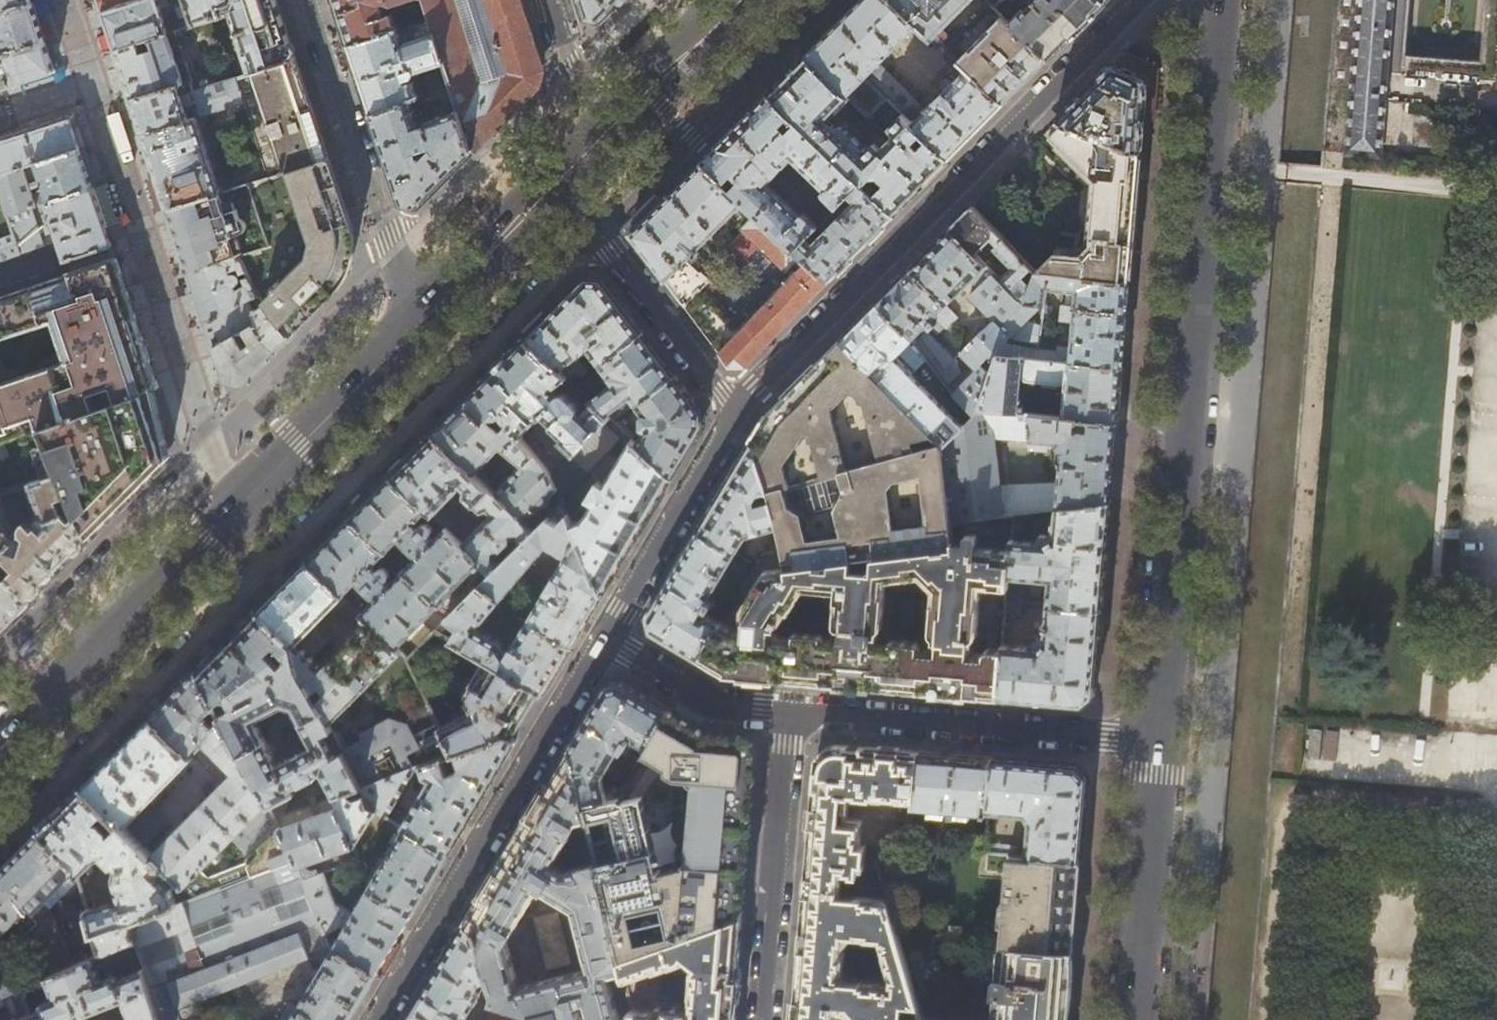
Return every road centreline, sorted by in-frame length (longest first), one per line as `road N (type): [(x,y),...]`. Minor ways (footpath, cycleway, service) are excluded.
road 1 (tertiary): [(1159,739),(1223,0)]
road 2 (residential): [(738,409),(1140,0)]
road 3 (residential): [(378,1019),(606,636)]
road 4 (residential): [(1159,739),(790,712)]
road 5 (residential): [(306,0),(414,327)]
road 6 (secondary): [(234,508),(0,746)]
road 7 (residential): [(790,712),(763,1019)]
road 8 (residential): [(559,181),(738,409)]
road 9 (tertiary): [(1134,1019),(1159,739)]
road 10 (residential): [(606,636),(738,409)]
road 11 (secondary): [(414,327),(234,508)]
road 12 (secondary): [(559,181),(414,327)]
road 13 (residential): [(790,712),(720,705),(606,636)]
road 14 (secondary): [(739,0),(598,142)]
road 15 (residential): [(552,0),(598,142)]

